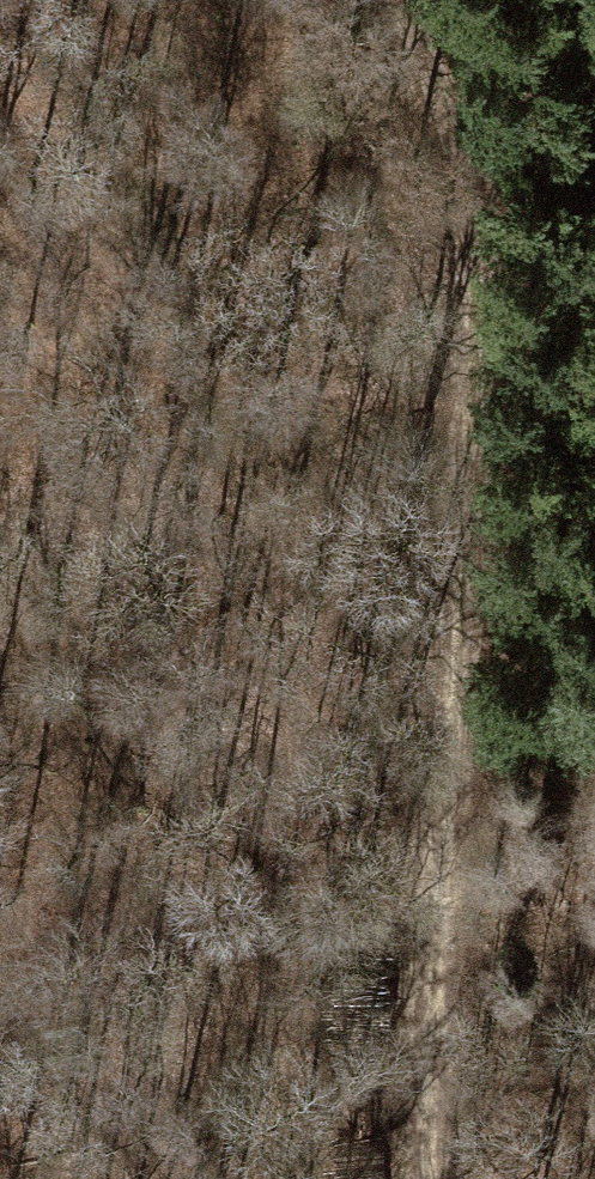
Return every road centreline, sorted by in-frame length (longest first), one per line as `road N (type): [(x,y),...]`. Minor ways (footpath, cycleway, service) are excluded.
road 1 (track): [(0,12),(104,126),(181,230),(228,322),(246,553),(280,712),(419,1113)]
road 2 (track): [(407,0),(443,110),(447,414),(419,1113),(437,1178)]

